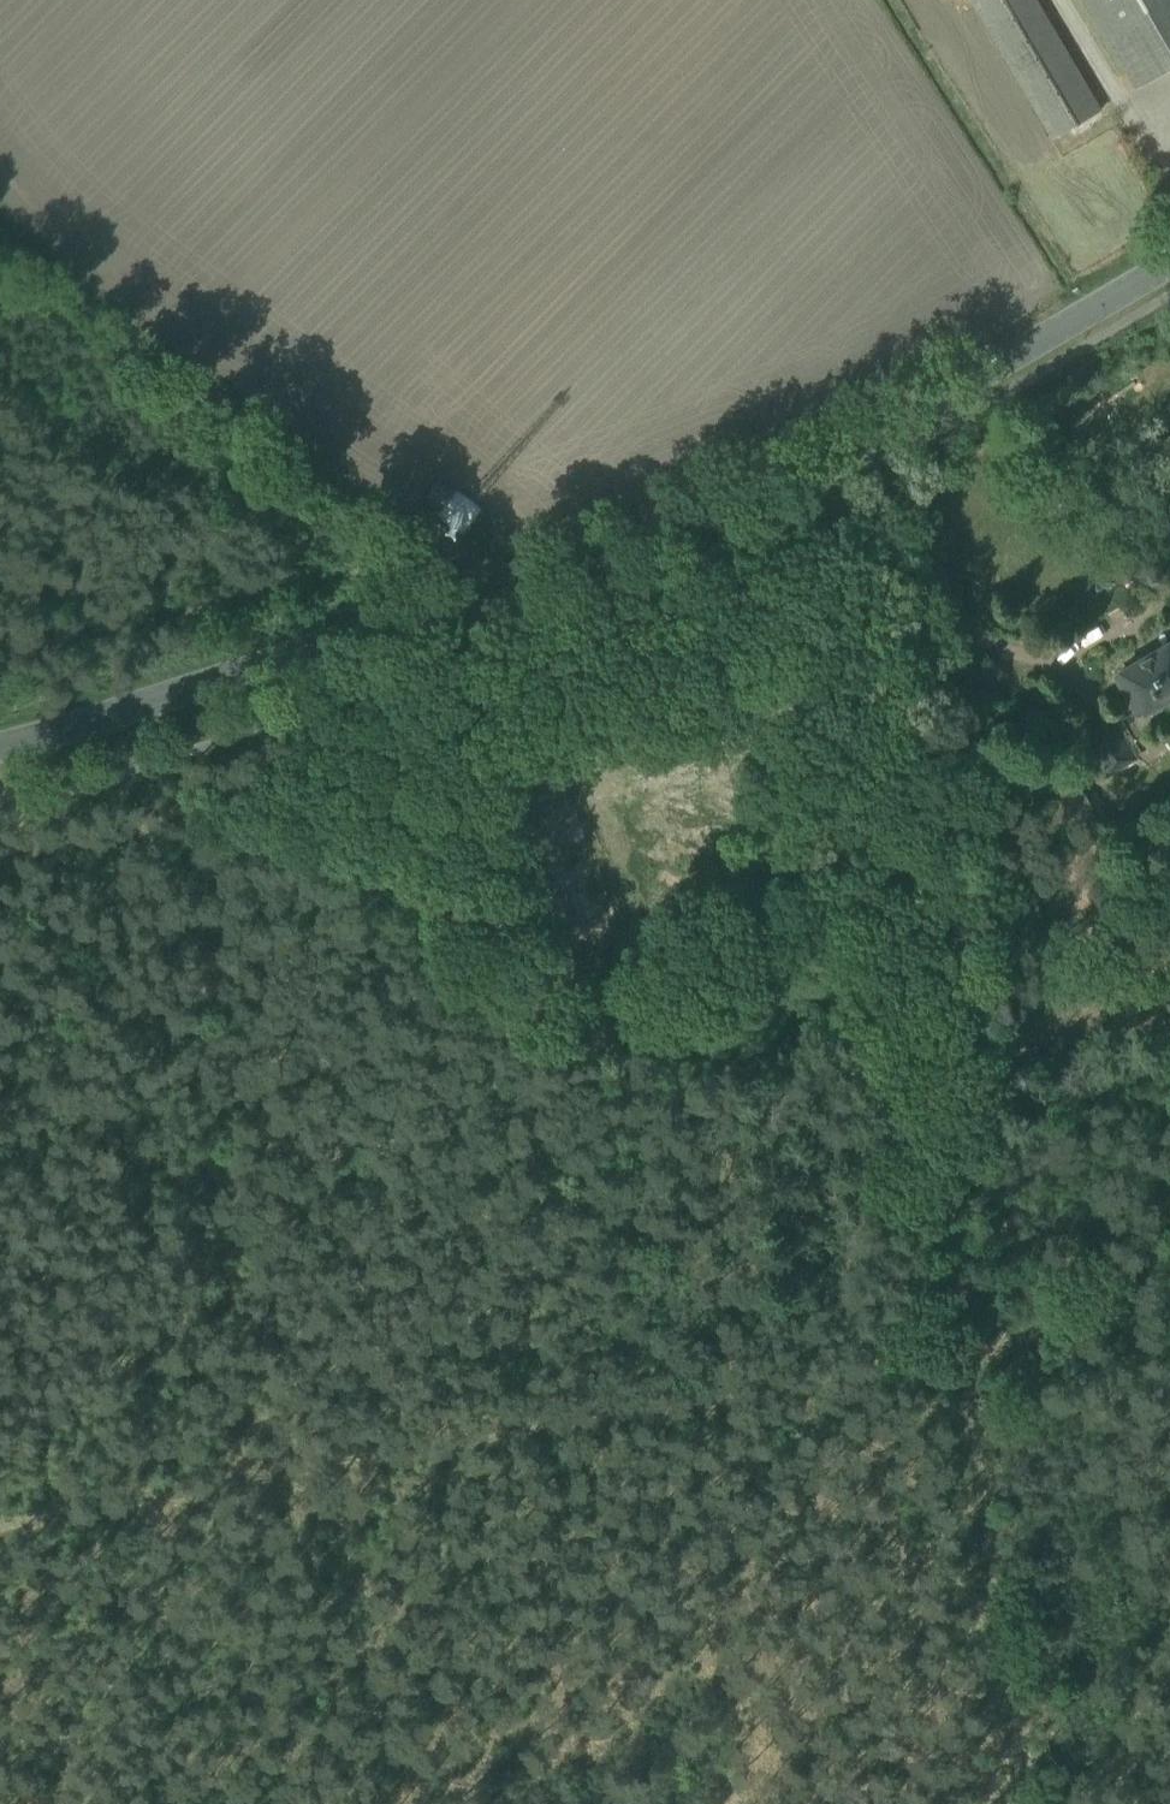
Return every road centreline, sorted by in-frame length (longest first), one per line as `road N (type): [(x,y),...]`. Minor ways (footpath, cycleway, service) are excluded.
road 1 (tertiary): [(0,756),(135,721),(729,501),(841,446),(1169,256)]

